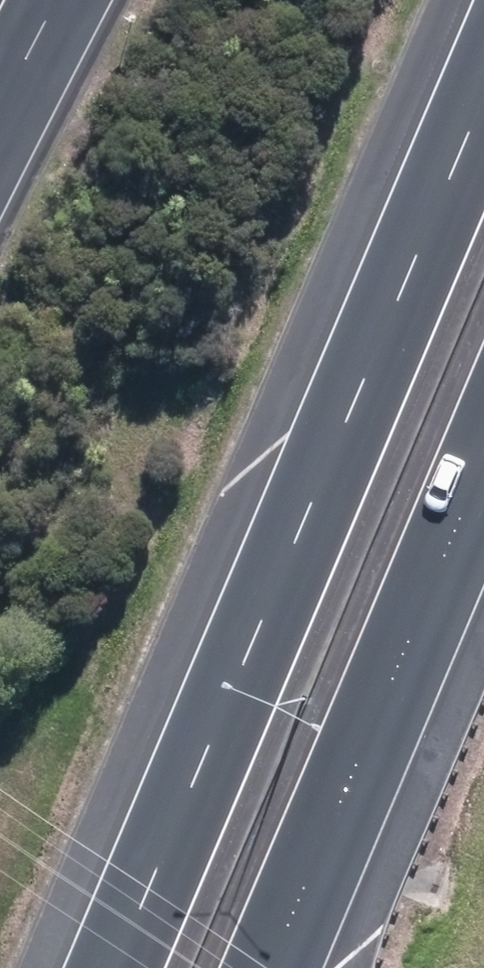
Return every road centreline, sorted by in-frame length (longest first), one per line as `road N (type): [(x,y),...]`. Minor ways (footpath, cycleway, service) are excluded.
road 1 (motorway): [(118,967),(483,99)]
road 2 (motorway): [(483,464),(274,967)]

